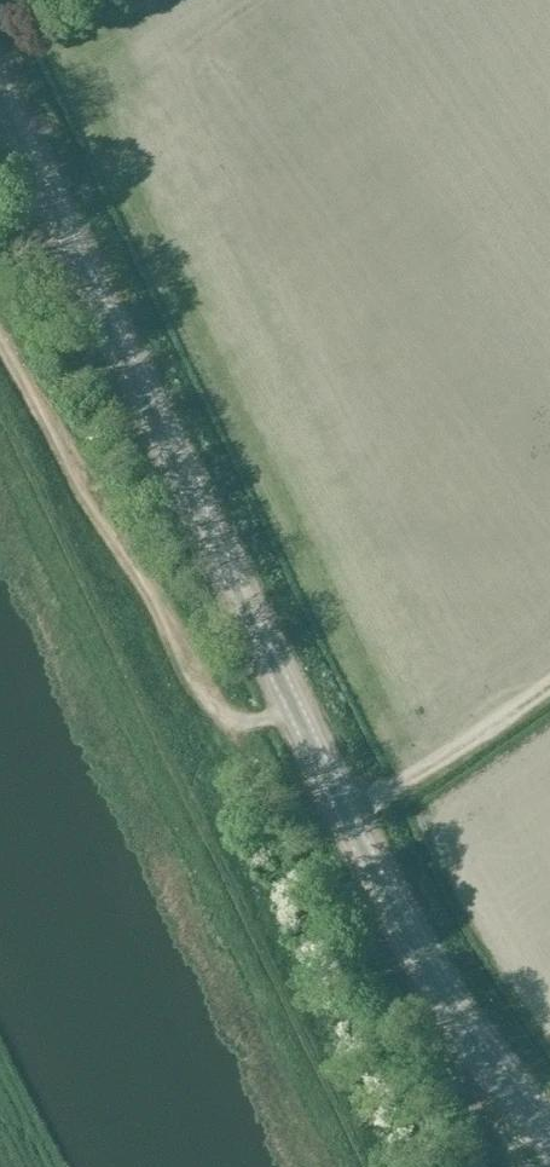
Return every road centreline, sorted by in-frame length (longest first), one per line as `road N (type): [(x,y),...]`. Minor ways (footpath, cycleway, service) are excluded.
road 1 (secondary): [(549,1121),(484,1047),(294,719),(0,106)]
road 2 (track): [(0,338),(213,710),(233,724),(294,719)]

